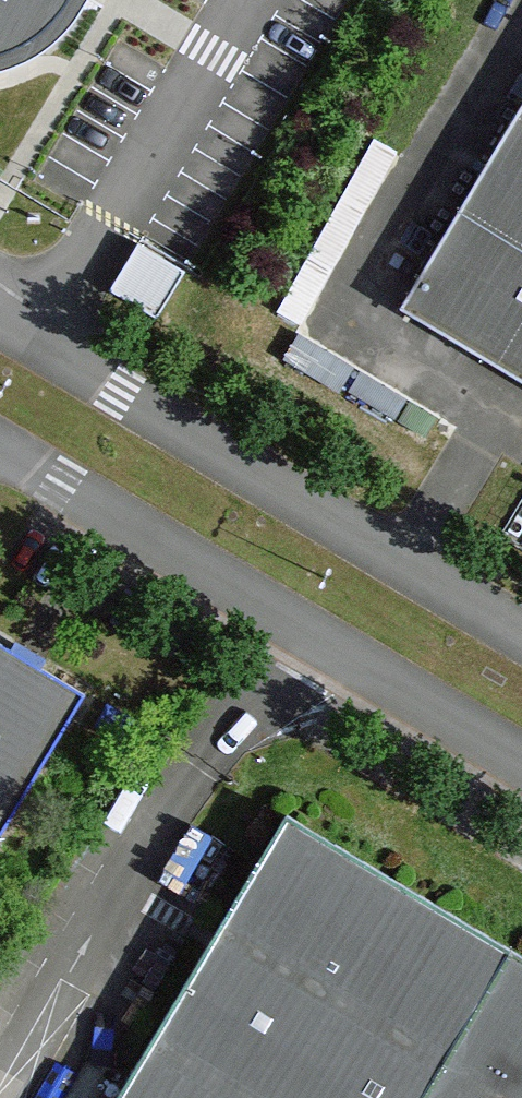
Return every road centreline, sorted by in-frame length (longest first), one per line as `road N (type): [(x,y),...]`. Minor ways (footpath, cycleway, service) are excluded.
road 1 (unclassified): [(0,439),(357,648)]
road 2 (unclassified): [(357,648),(521,748)]

